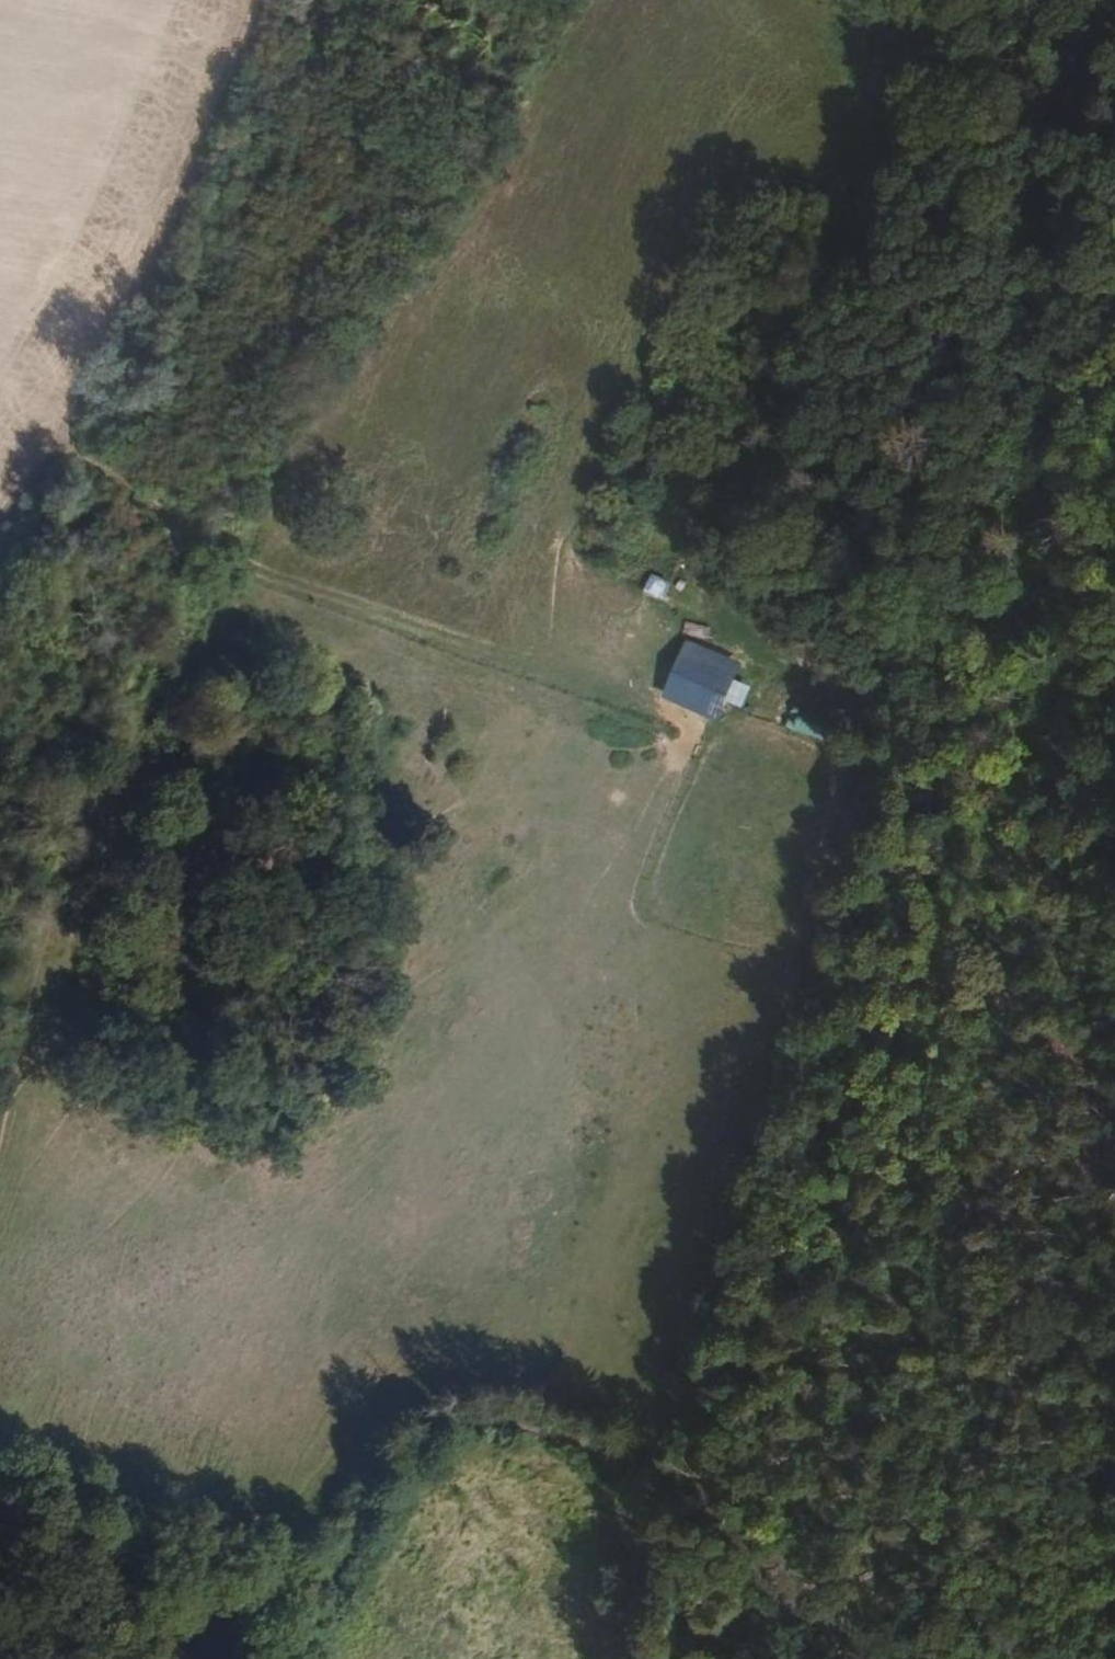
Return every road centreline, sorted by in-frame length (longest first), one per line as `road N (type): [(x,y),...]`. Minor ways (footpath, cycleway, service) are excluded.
road 1 (track): [(0,575),(267,37),(295,0)]

